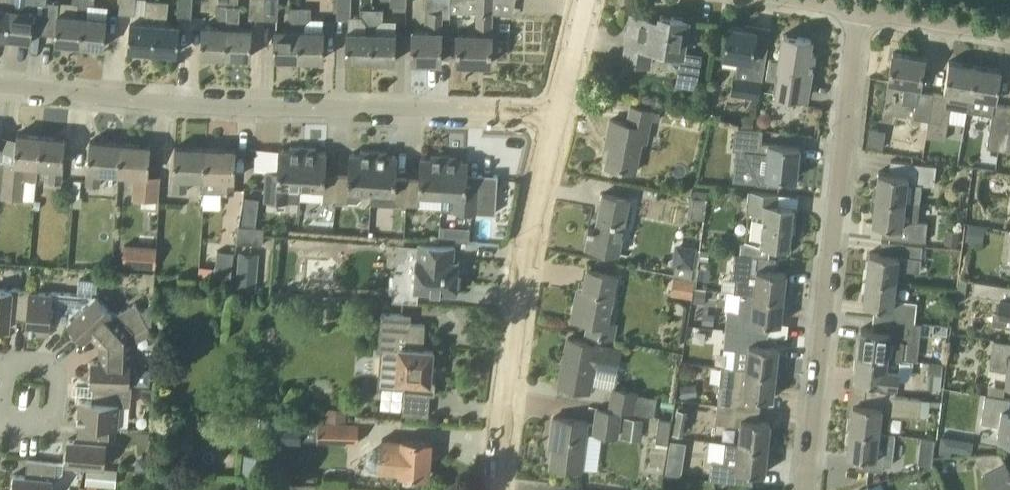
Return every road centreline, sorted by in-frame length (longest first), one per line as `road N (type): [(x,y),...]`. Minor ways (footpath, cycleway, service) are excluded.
road 1 (residential): [(556,118),(225,106),(0,87)]
road 2 (residential): [(808,489),(858,10)]
road 3 (secondary): [(493,489),(529,236),(556,118)]
road 4 (residential): [(858,10),(1009,30)]
road 5 (secondary): [(556,118),(586,0)]

